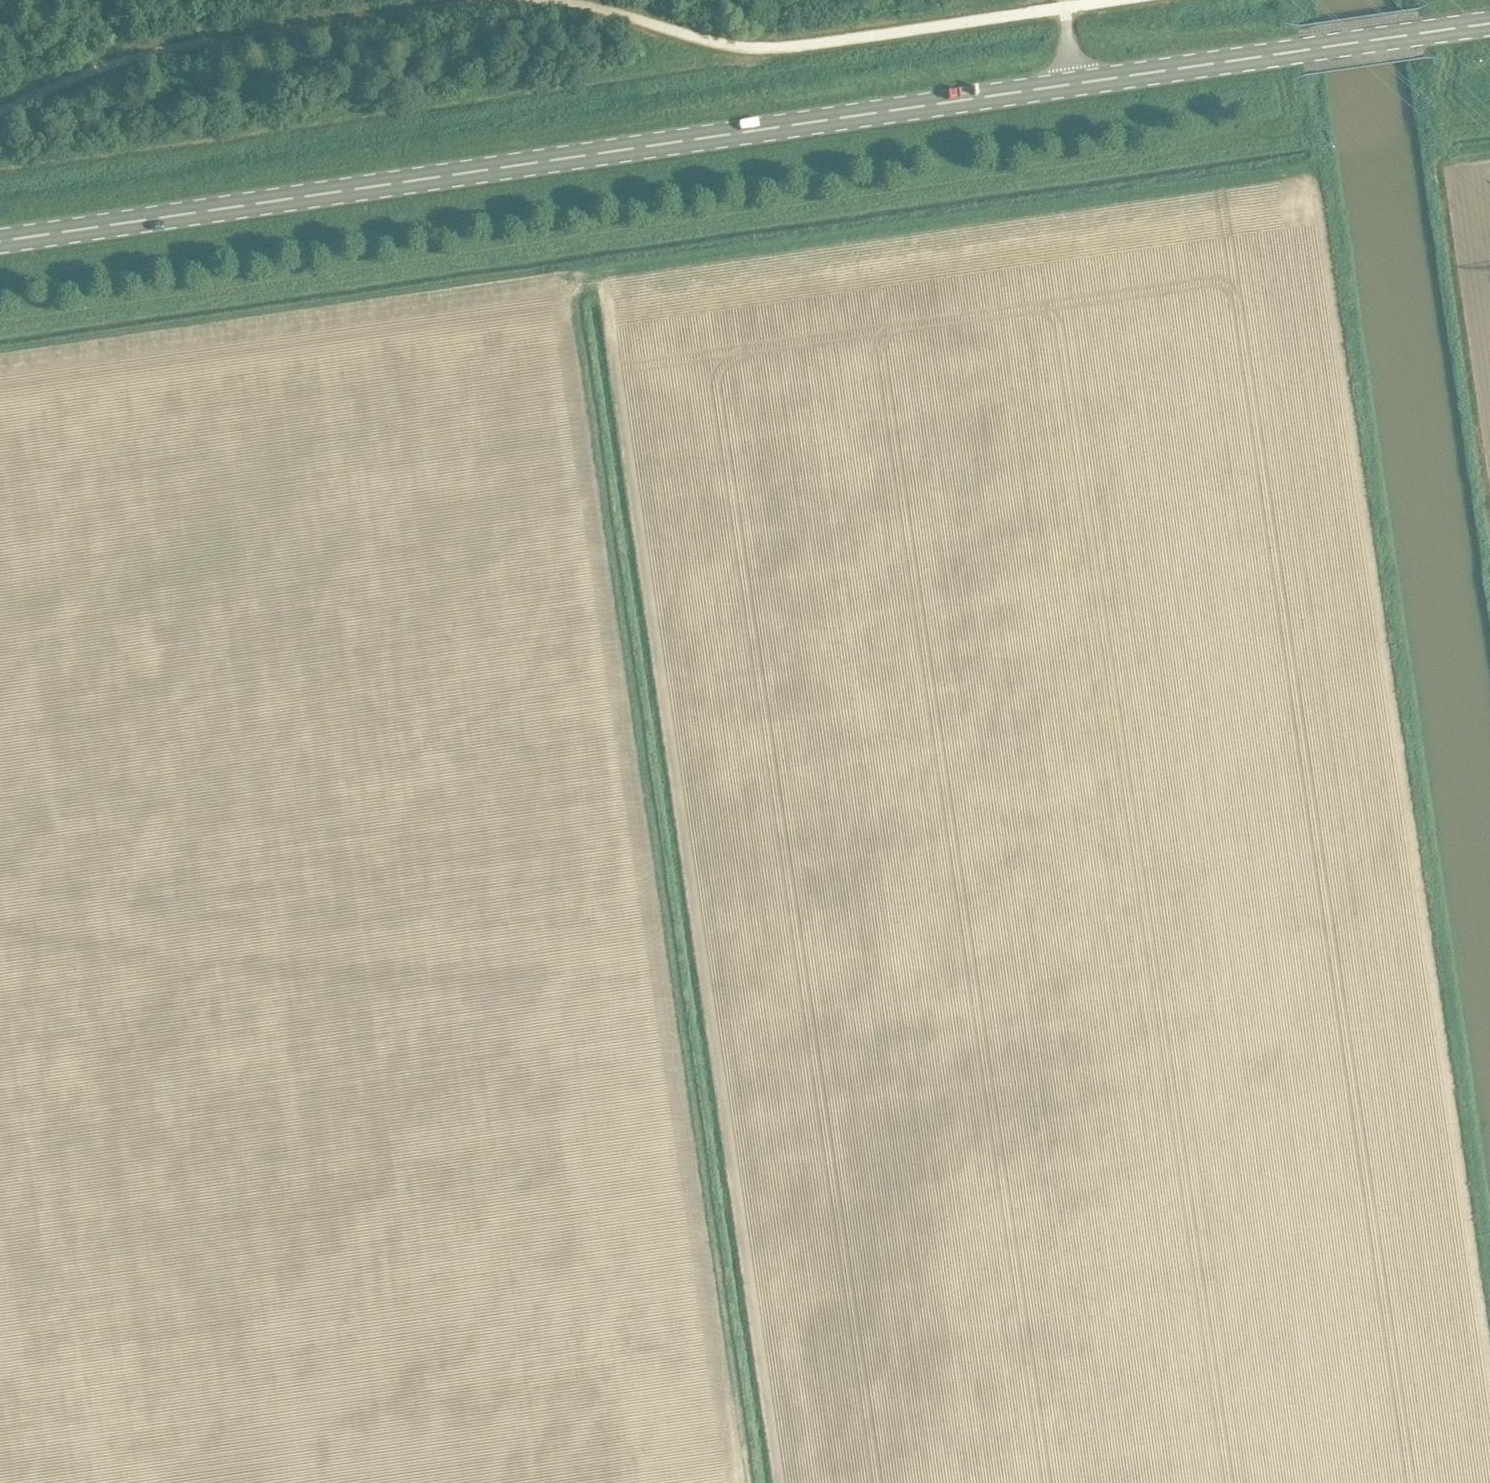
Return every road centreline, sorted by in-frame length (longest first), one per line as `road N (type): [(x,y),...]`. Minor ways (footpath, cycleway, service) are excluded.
road 1 (primary): [(0,239),(1489,23)]

